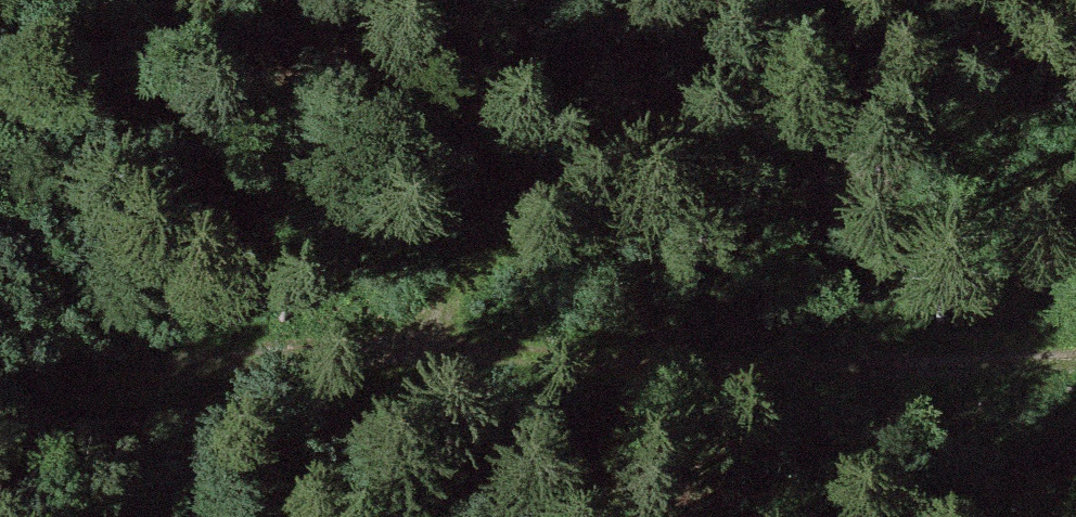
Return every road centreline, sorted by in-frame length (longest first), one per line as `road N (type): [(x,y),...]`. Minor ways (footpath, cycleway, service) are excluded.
road 1 (track): [(0,413),(251,354),(542,350),(788,379),(1075,367)]
road 2 (track): [(430,351),(555,217),(763,87),(847,0)]

